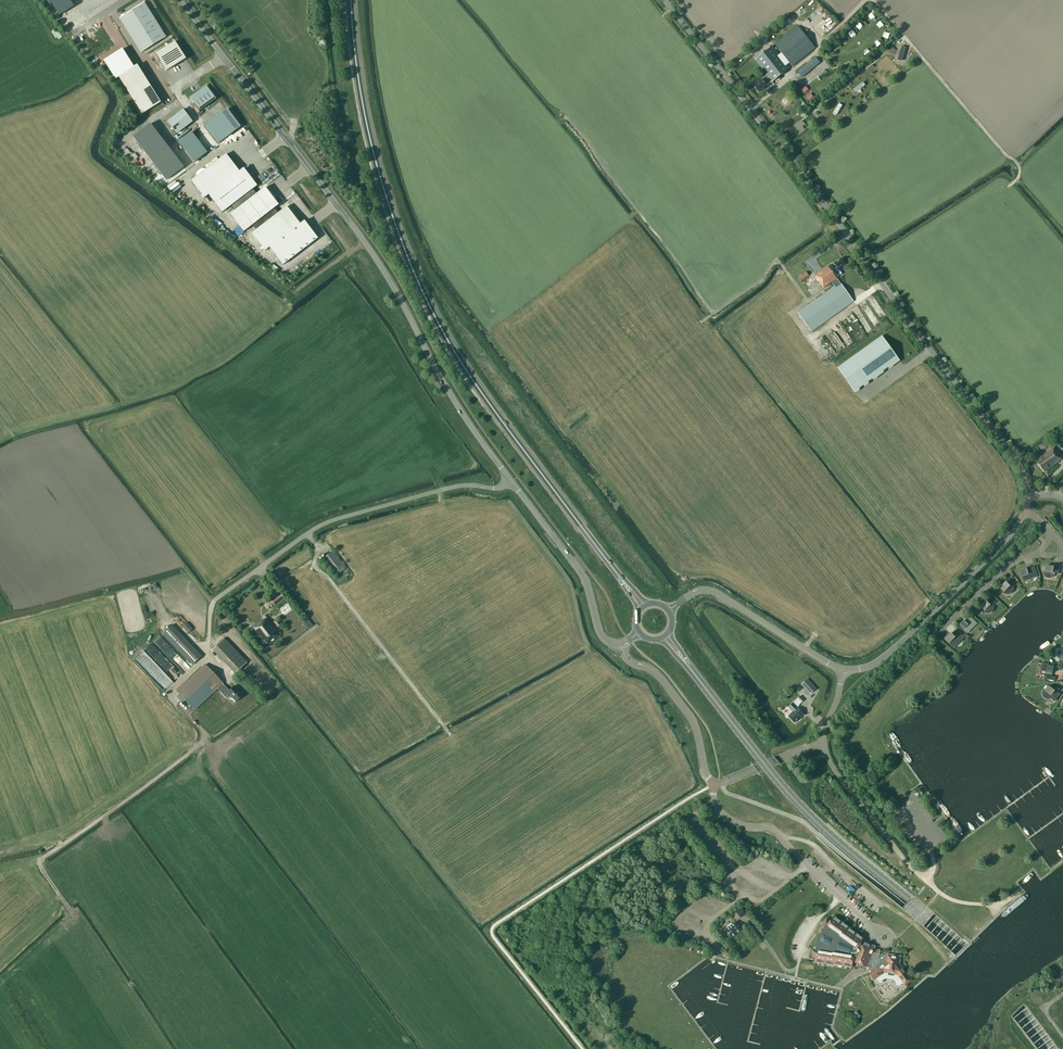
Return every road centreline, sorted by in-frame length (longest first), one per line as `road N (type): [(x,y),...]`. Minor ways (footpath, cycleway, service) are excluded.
road 1 (trunk): [(621,578),(477,388),(423,292),(374,155),(350,0)]
road 2 (unclassified): [(663,0),(1017,460),(1027,496)]
road 3 (tertiary): [(511,481),(451,396),(370,250),(180,0)]
road 4 (trunk): [(1051,1048),(964,948),(793,799),(691,670)]
road 5 (unclassified): [(872,929),(772,829),(742,825),(720,811),(690,717),(657,675),(627,659),(621,644)]
road 6 (unclassified): [(1020,891),(1003,904),(961,902),(906,864),(823,743),(843,669)]
road 7 (unclassified): [(215,600),(329,522),(457,486),(511,481)]
road 8 (track): [(881,284),(811,339),(792,312),(807,300),(777,261),(701,323)]
road 9 (track): [(714,313),(564,117)]
road 10 (unclassified): [(1024,511),(999,546),(884,657),(843,669)]
road 11 (track): [(872,0),(1019,166),(1008,186)]
road 12 (tertiary): [(621,644),(601,635),(581,574),(511,481)]
road 13 (unclassified): [(843,669),(710,590),(667,609)]
road 14 (residential): [(1036,554),(1003,568),(936,633)]

